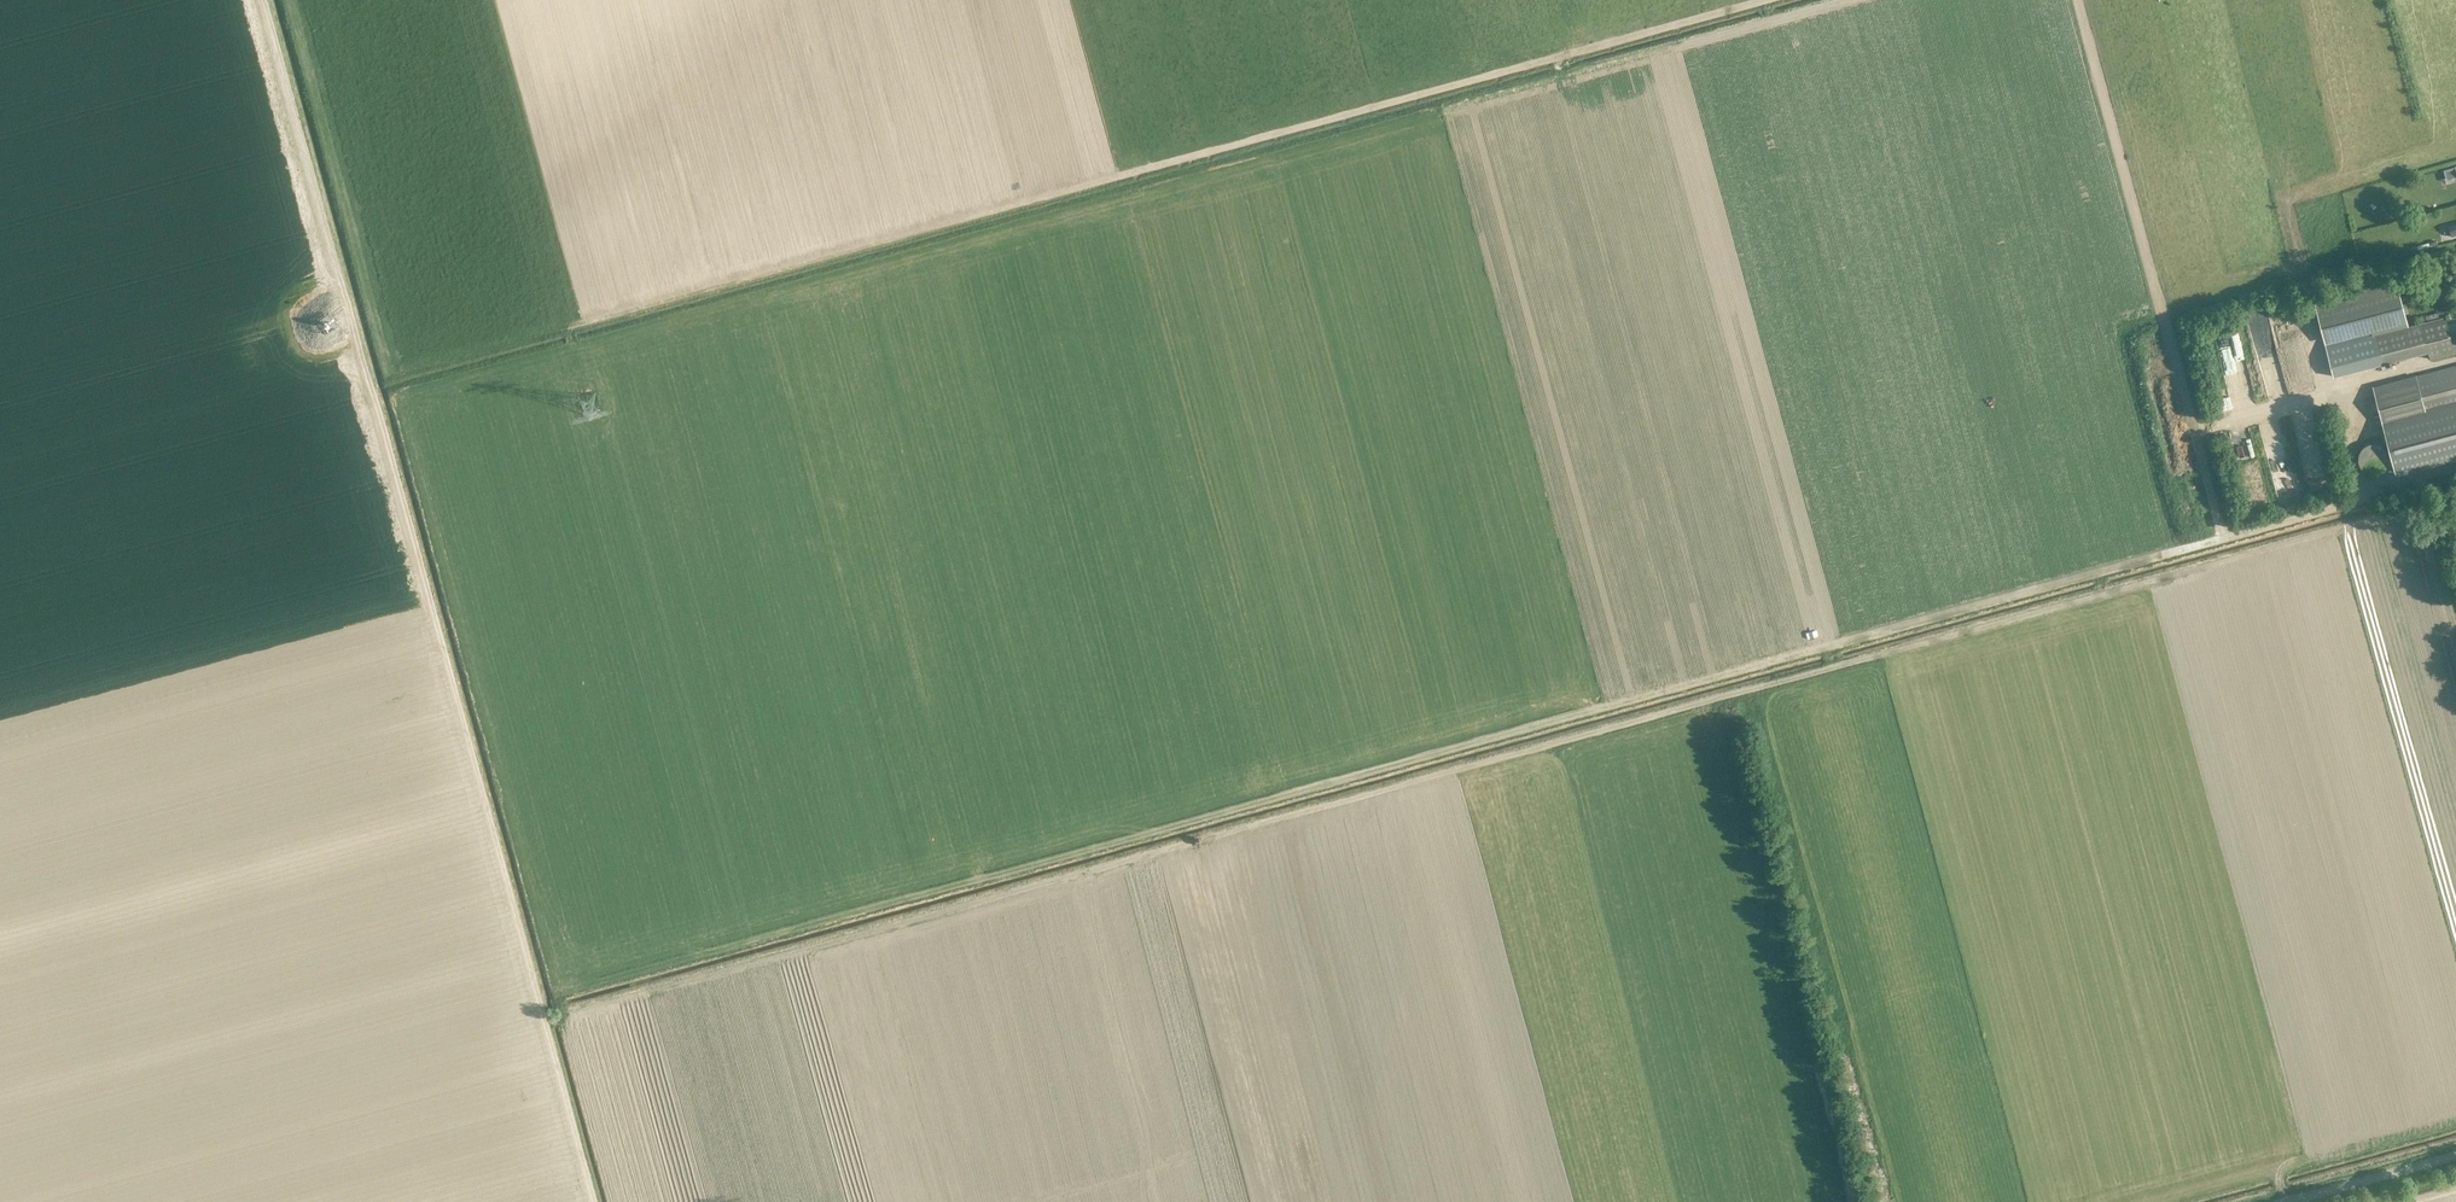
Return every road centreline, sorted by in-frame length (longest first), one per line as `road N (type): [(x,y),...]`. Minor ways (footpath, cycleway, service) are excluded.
road 1 (track): [(331,246),(593,1201)]
road 2 (unclassified): [(2284,1201),(2455,1155)]

